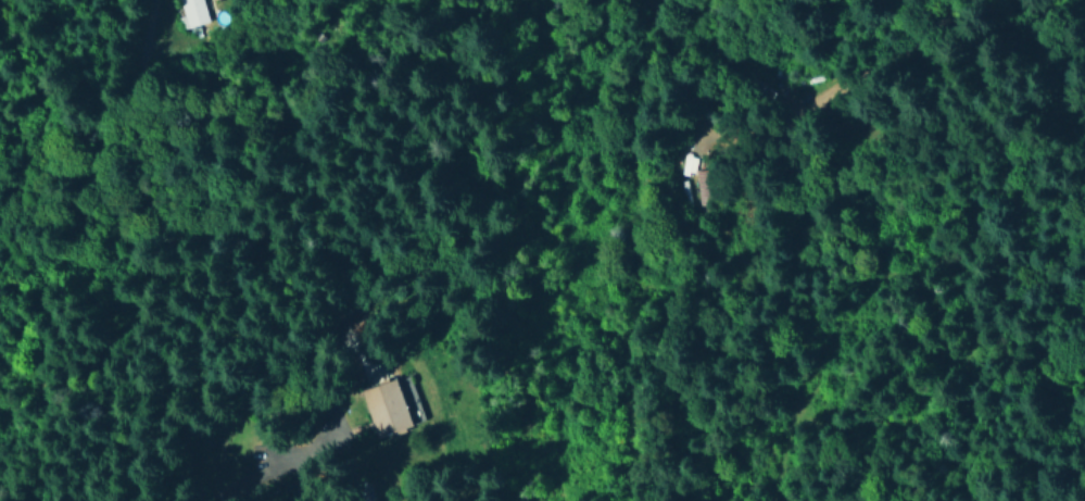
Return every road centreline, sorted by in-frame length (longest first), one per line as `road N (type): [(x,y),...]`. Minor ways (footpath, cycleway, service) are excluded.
road 1 (residential): [(129,0),(87,112),(105,203),(189,235),(274,243),(317,264),(308,364),(292,429)]

